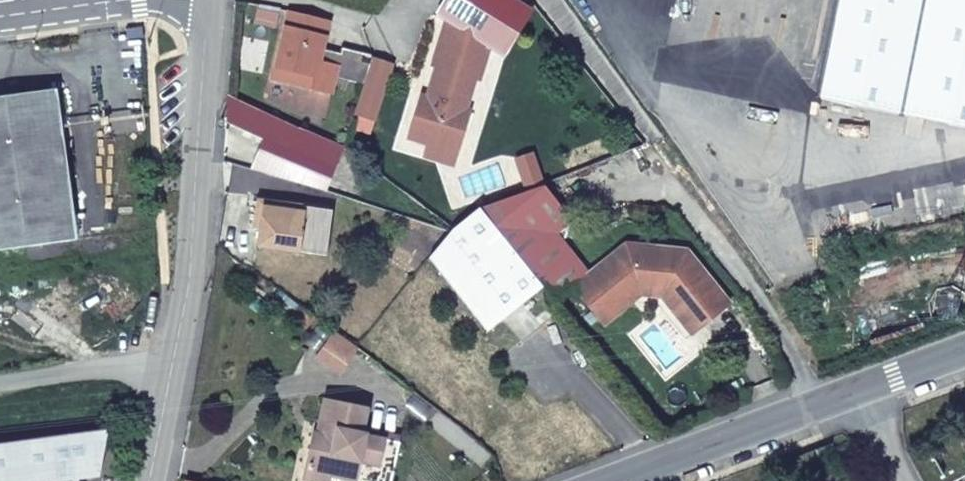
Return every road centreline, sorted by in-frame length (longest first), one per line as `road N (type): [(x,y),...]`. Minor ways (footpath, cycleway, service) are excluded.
road 1 (residential): [(146,480),(191,246),(211,0)]
road 2 (residential): [(612,480),(964,352)]

